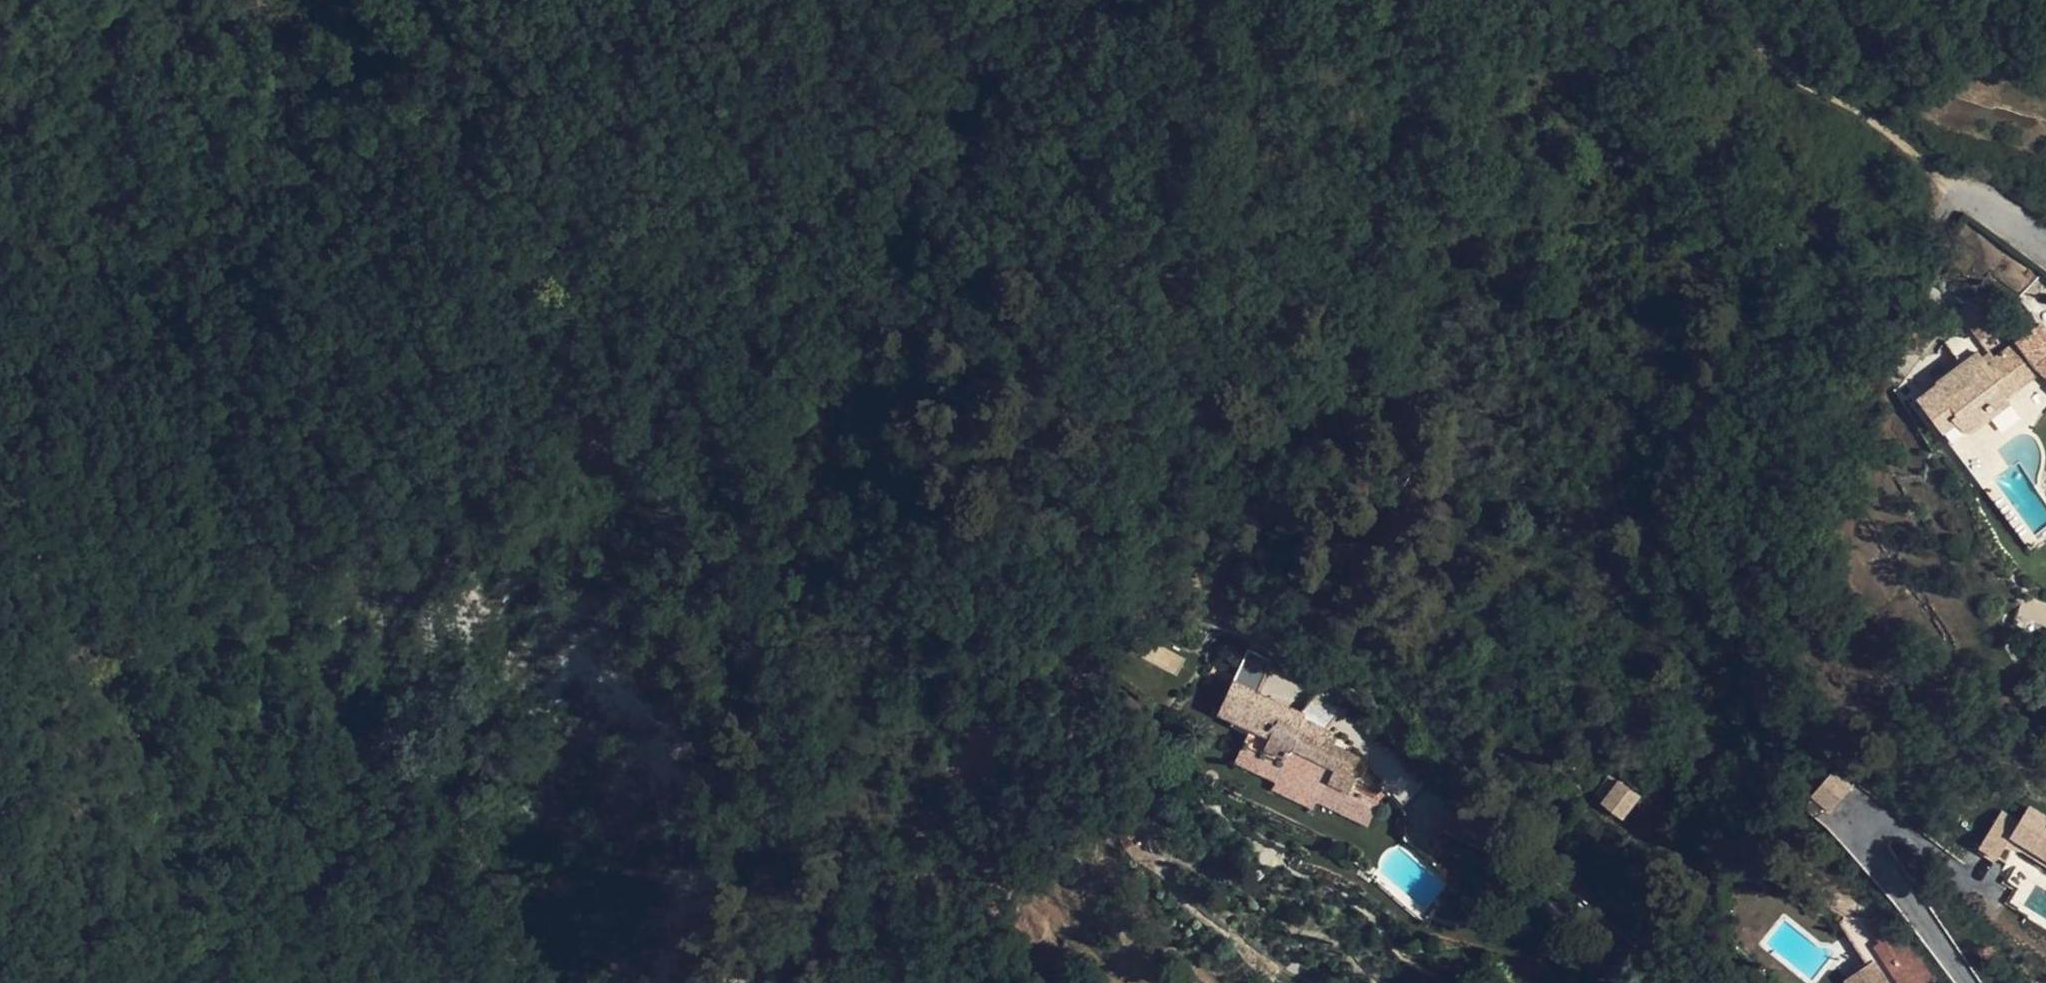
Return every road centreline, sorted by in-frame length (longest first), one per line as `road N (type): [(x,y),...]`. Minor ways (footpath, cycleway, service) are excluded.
road 1 (residential): [(1699,982),(1604,900),(1353,729)]

